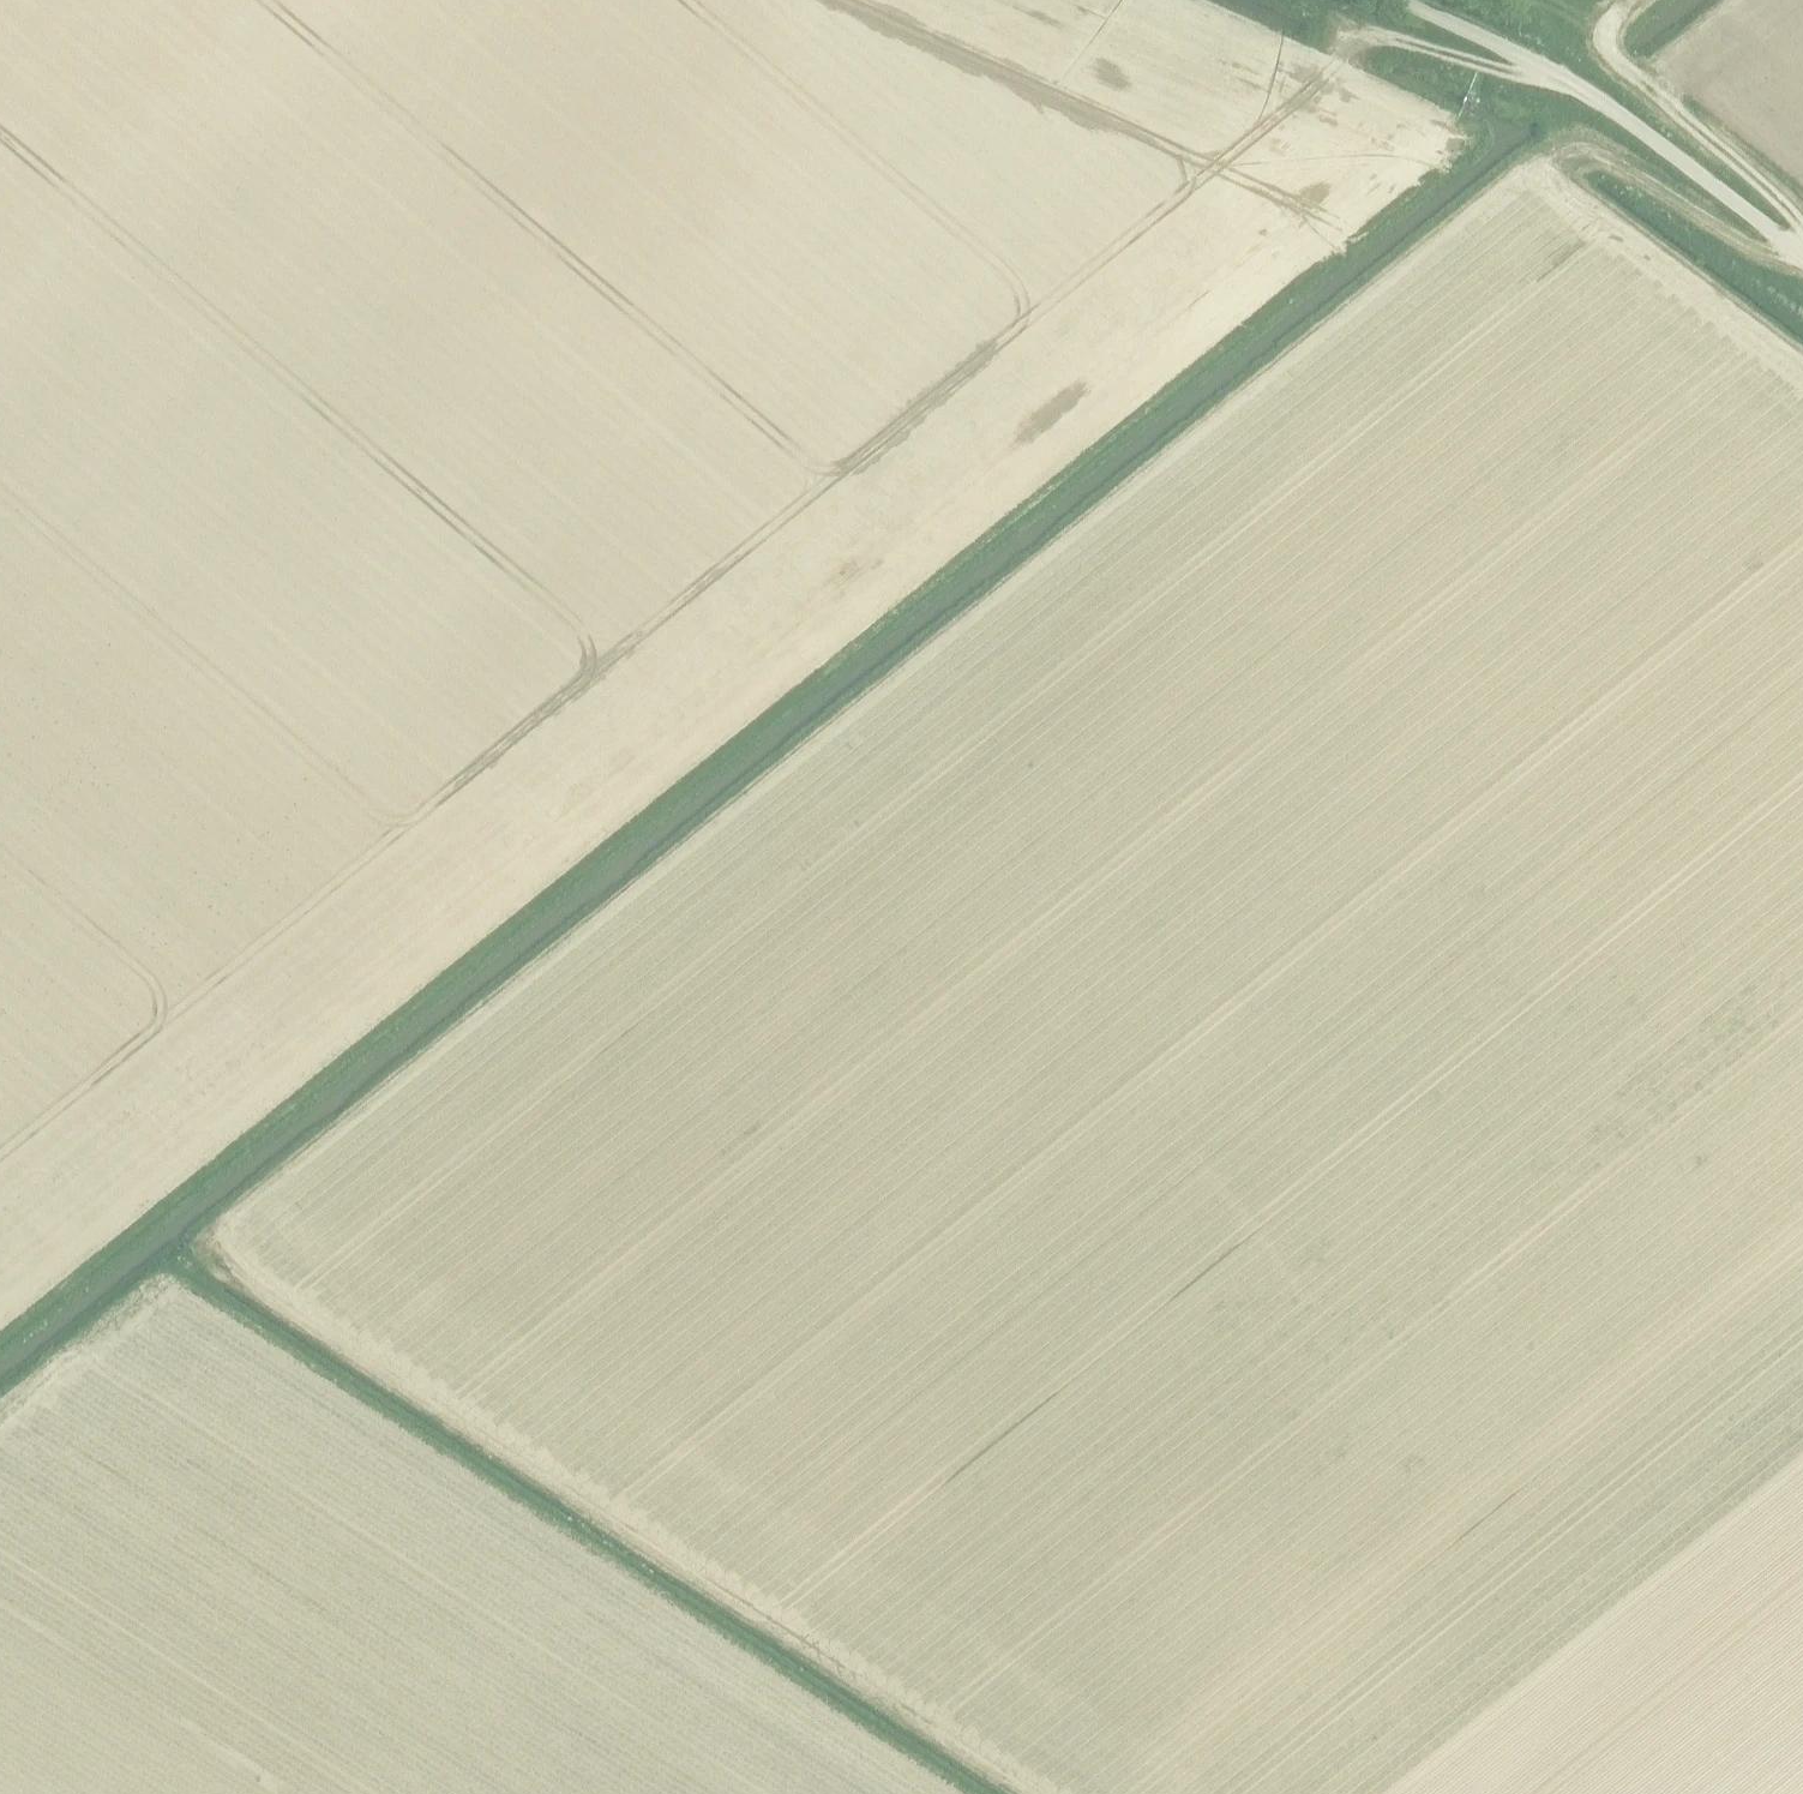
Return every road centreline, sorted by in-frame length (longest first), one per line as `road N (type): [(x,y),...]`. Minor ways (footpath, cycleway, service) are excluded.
road 1 (unclassified): [(1802,251),(1558,69),(1407,0)]

